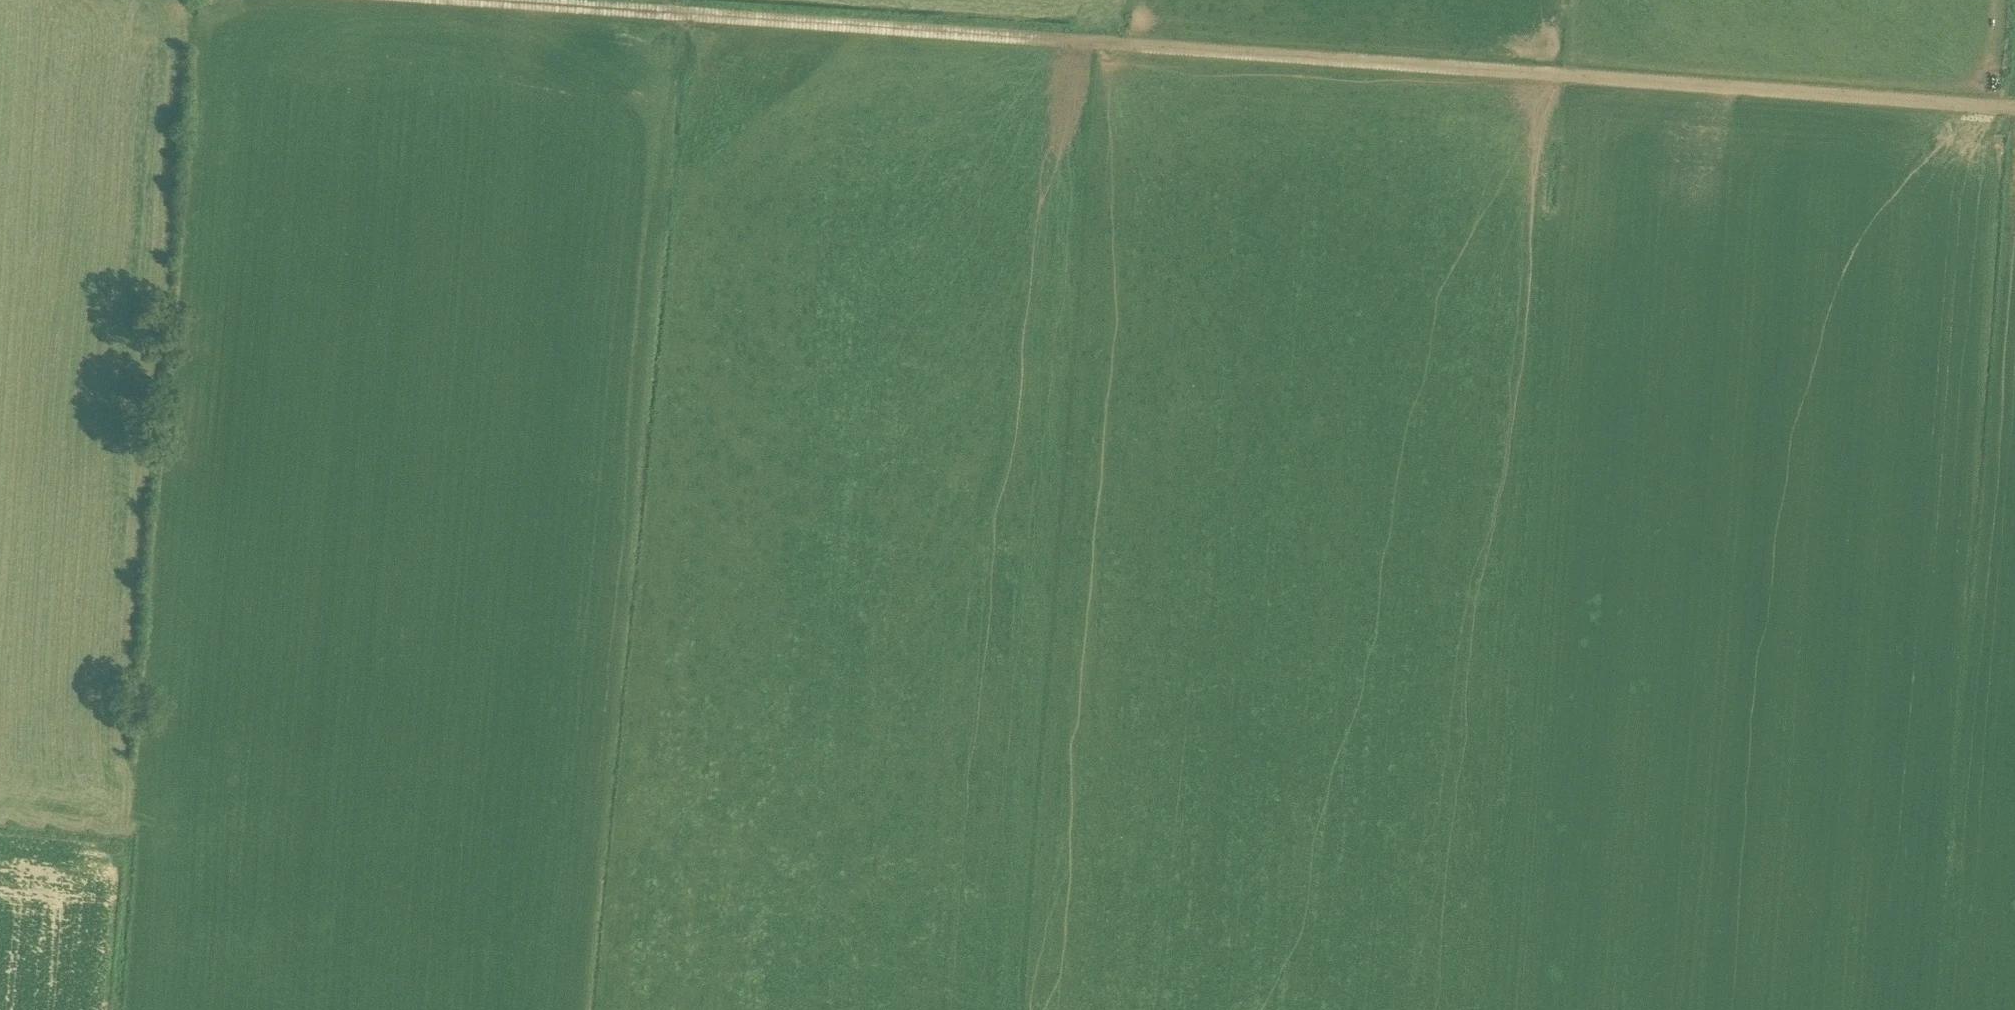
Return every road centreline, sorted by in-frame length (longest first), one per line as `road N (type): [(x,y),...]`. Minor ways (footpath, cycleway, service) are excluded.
road 1 (track): [(454,0),(2014,110)]

